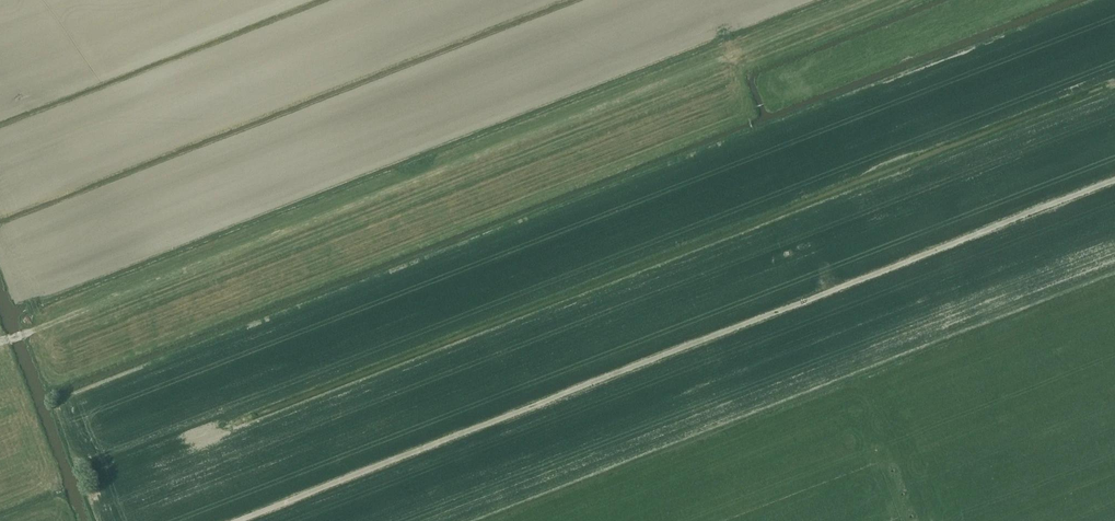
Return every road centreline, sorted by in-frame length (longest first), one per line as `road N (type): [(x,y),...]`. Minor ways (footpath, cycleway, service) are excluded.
road 1 (track): [(1114,181),(237,520)]
road 2 (track): [(0,342),(875,0)]

